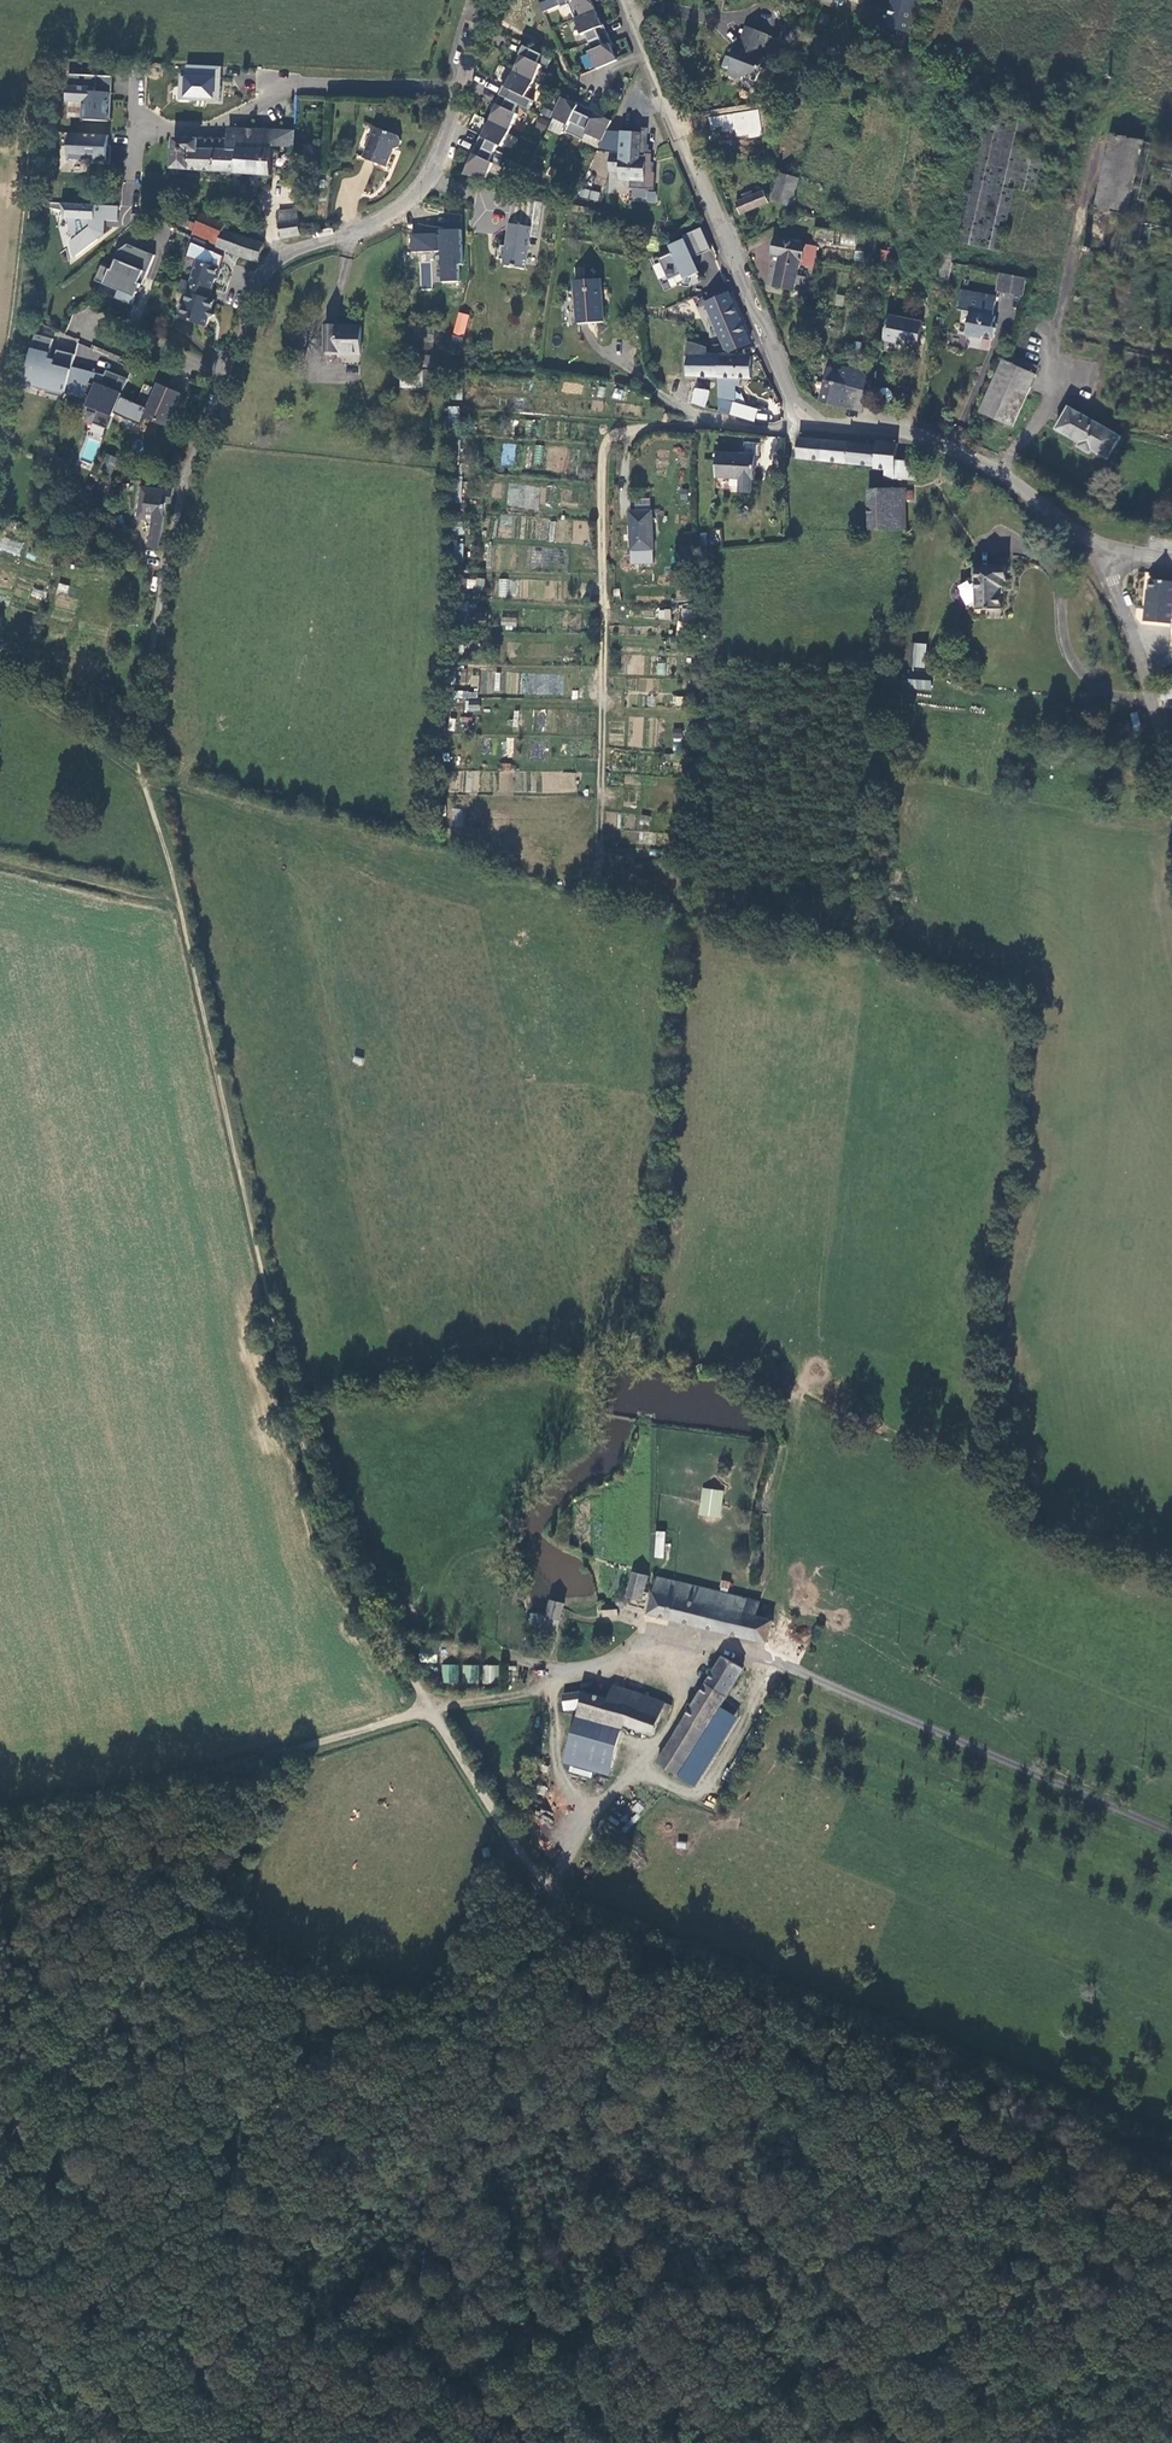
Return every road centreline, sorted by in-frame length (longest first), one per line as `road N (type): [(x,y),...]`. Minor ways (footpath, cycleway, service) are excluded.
road 1 (residential): [(1171,561),(1105,550),(979,457),(911,429),(803,414),(625,0)]
road 2 (track): [(178,911),(328,1523),(430,1709)]
road 3 (residential): [(458,89),(425,184),(407,204),(359,233),(293,250),(263,276),(181,496),(139,730),(146,761)]
road 4 (unclassified): [(548,1687),(670,1642),(721,1646),(793,1667),(1171,1829)]
road 5 (track): [(946,2067),(589,1921),(520,1852),(430,1709)]
road 6 (track): [(803,414),(789,426),(662,425),(604,453),(604,885)]
road 7 (track): [(430,1709),(302,1748),(200,1919),(74,2066)]
road 8 (track): [(509,2015),(404,2081),(280,2114),(226,2117),(181,2108),(74,2066)]
road 9 (track): [(900,2159),(790,2093),(509,2015)]
road 10 (track): [(900,2159),(1028,2249),(1092,2317),(1117,2389),(1171,2442)]
road 11 (track): [(0,420),(37,150),(27,117),(0,110)]
road 12 (residential): [(458,89),(289,89),(219,129),(137,125)]
road 13 (track): [(0,1801),(302,1748)]
road 14 (track): [(1105,550),(1148,666),(1171,783)]
road 15 (track): [(1171,2154),(946,2067)]
road 16 (track): [(146,761),(178,911)]
road 17 (track): [(548,1687),(557,1769),(583,1827)]
road 18 (track): [(548,1687),(430,1709)]

